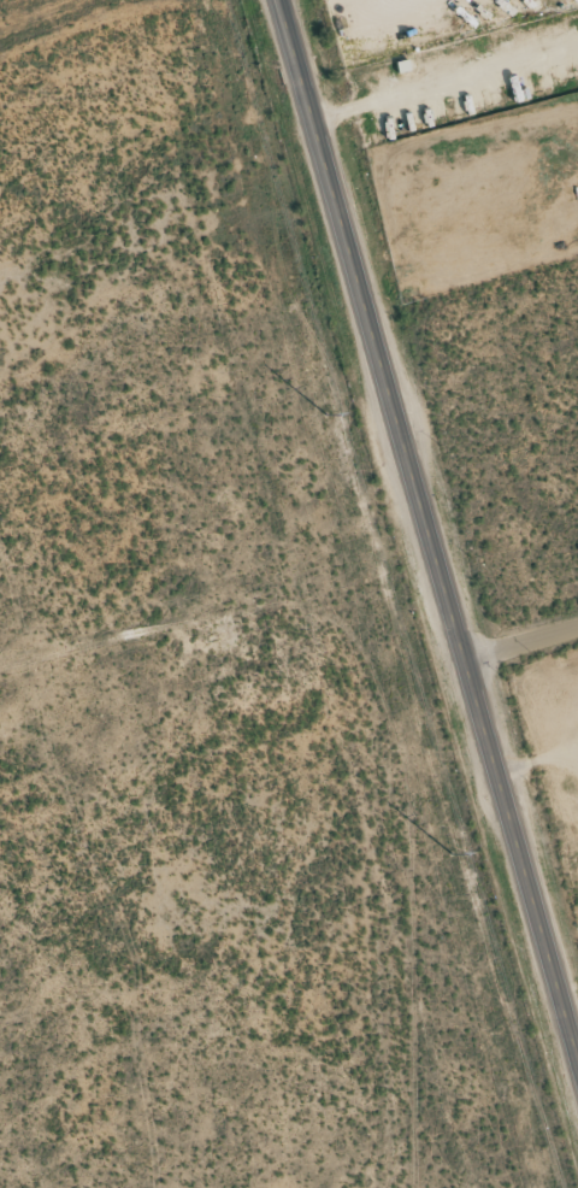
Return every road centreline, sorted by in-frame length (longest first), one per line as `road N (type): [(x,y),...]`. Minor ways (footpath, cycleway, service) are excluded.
road 1 (primary): [(279,0),(577,1050)]

